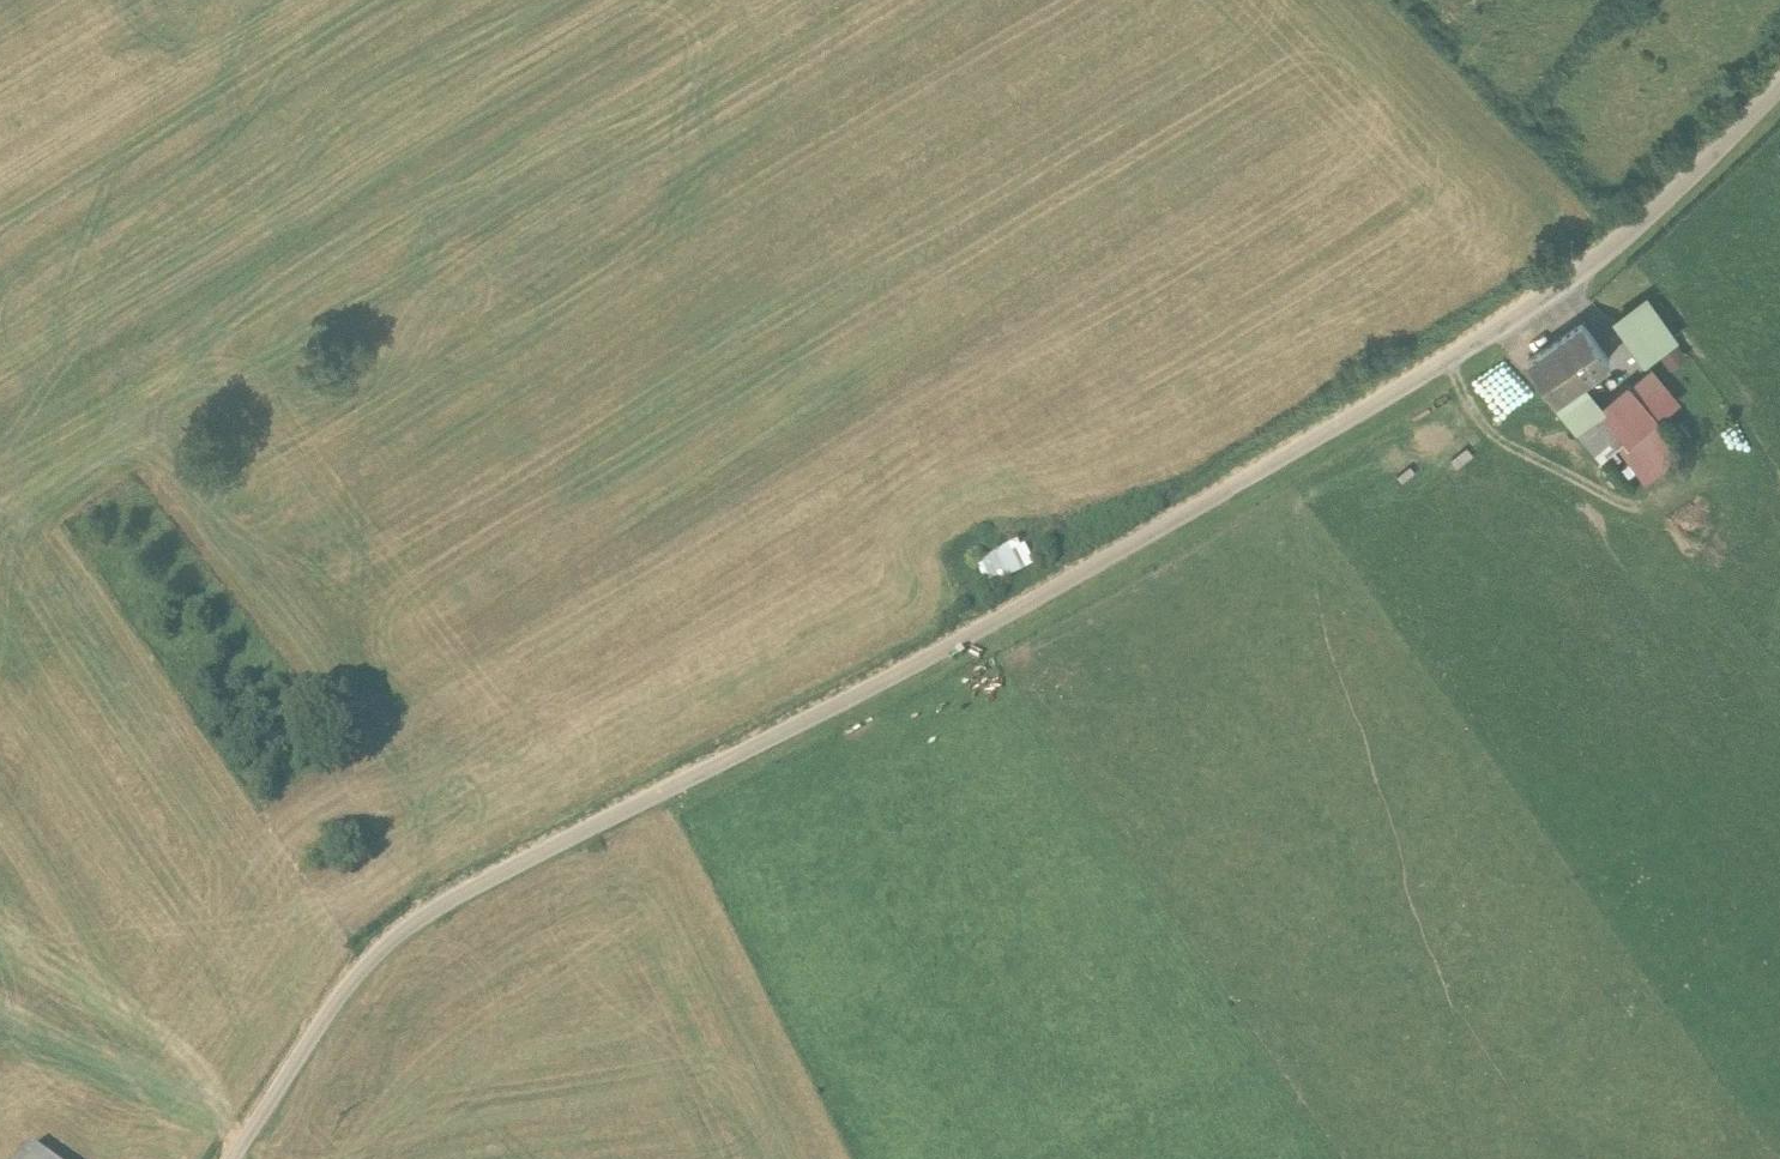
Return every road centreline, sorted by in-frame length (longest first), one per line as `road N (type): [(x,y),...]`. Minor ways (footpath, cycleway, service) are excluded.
road 1 (unclassified): [(1779,89),(1615,245),(1454,359),(987,631),(461,902),(382,951),(233,1158)]

